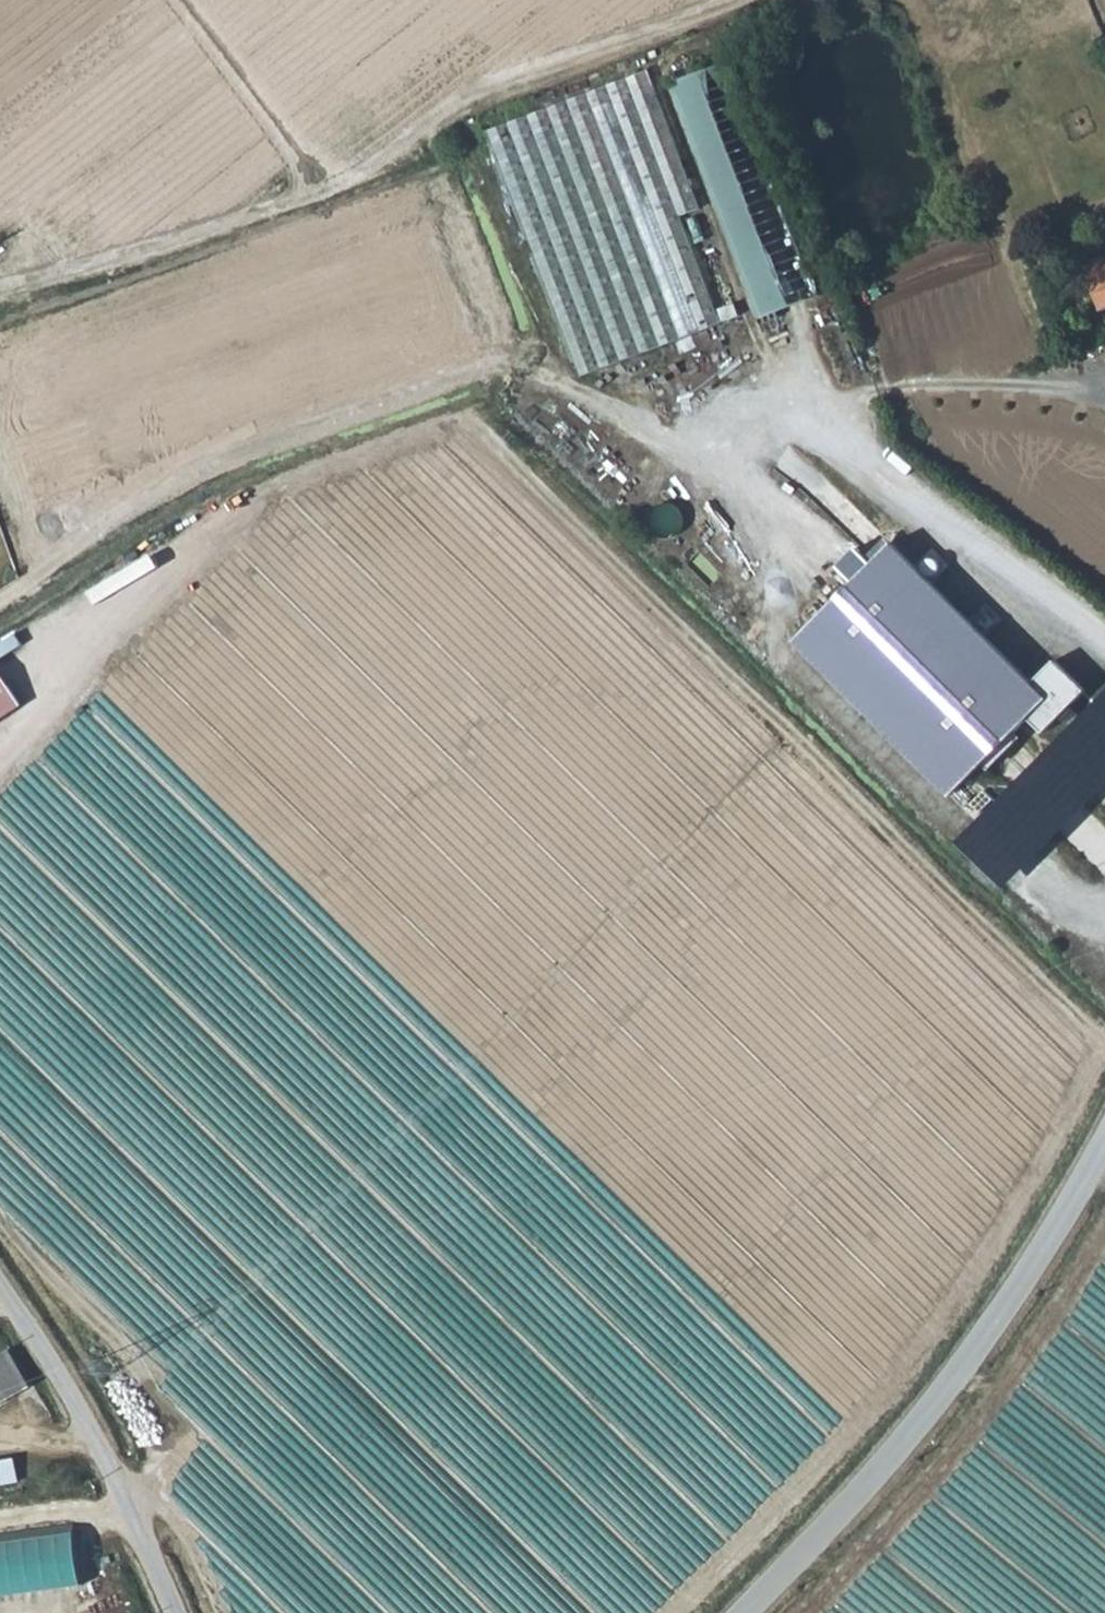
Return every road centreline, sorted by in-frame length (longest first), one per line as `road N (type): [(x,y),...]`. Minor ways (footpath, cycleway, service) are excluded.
road 1 (unclassified): [(757,1612),(930,1448),(1104,1154)]
road 2 (unclassified): [(0,1298),(120,1477),(178,1612)]
road 3 (track): [(0,1524),(136,1513)]

